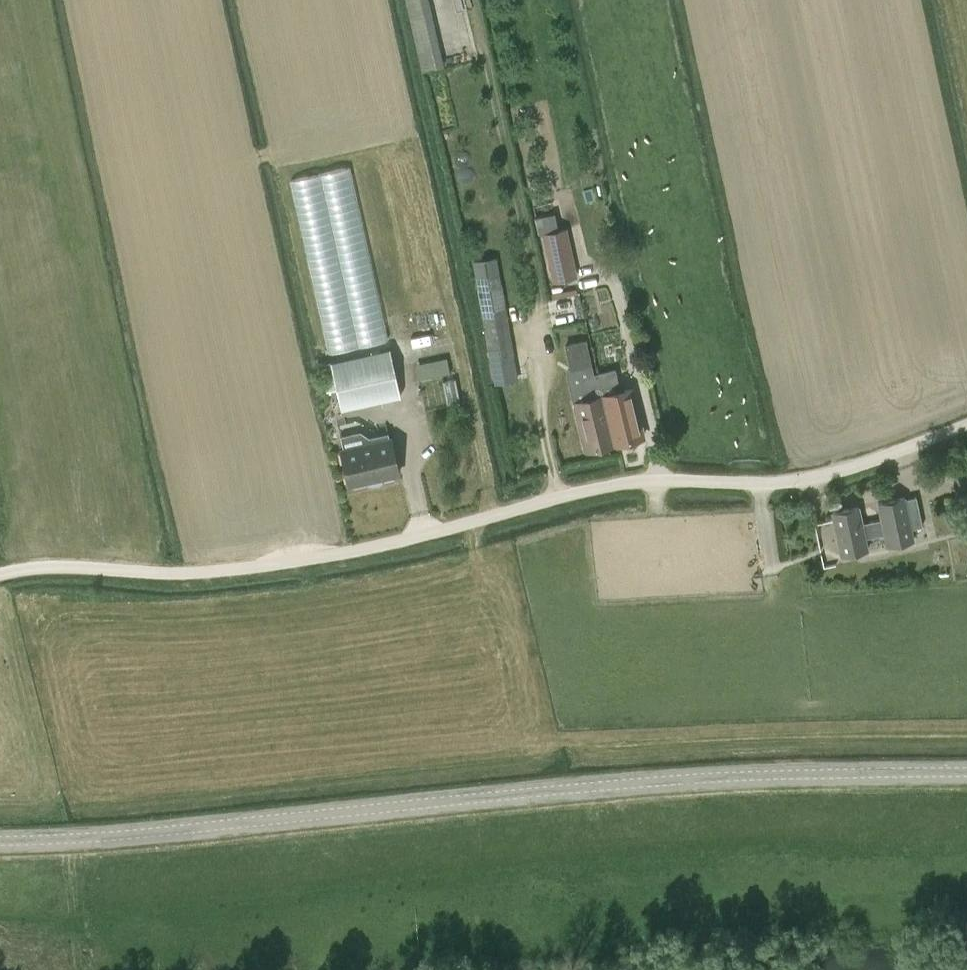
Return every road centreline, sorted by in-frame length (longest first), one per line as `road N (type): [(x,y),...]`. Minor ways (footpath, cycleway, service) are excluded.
road 1 (unclassified): [(0,576),(66,567),(198,573),(308,559),(657,479),(816,478),(966,425)]
road 2 (tertiary): [(966,773),(736,776),(0,842)]

